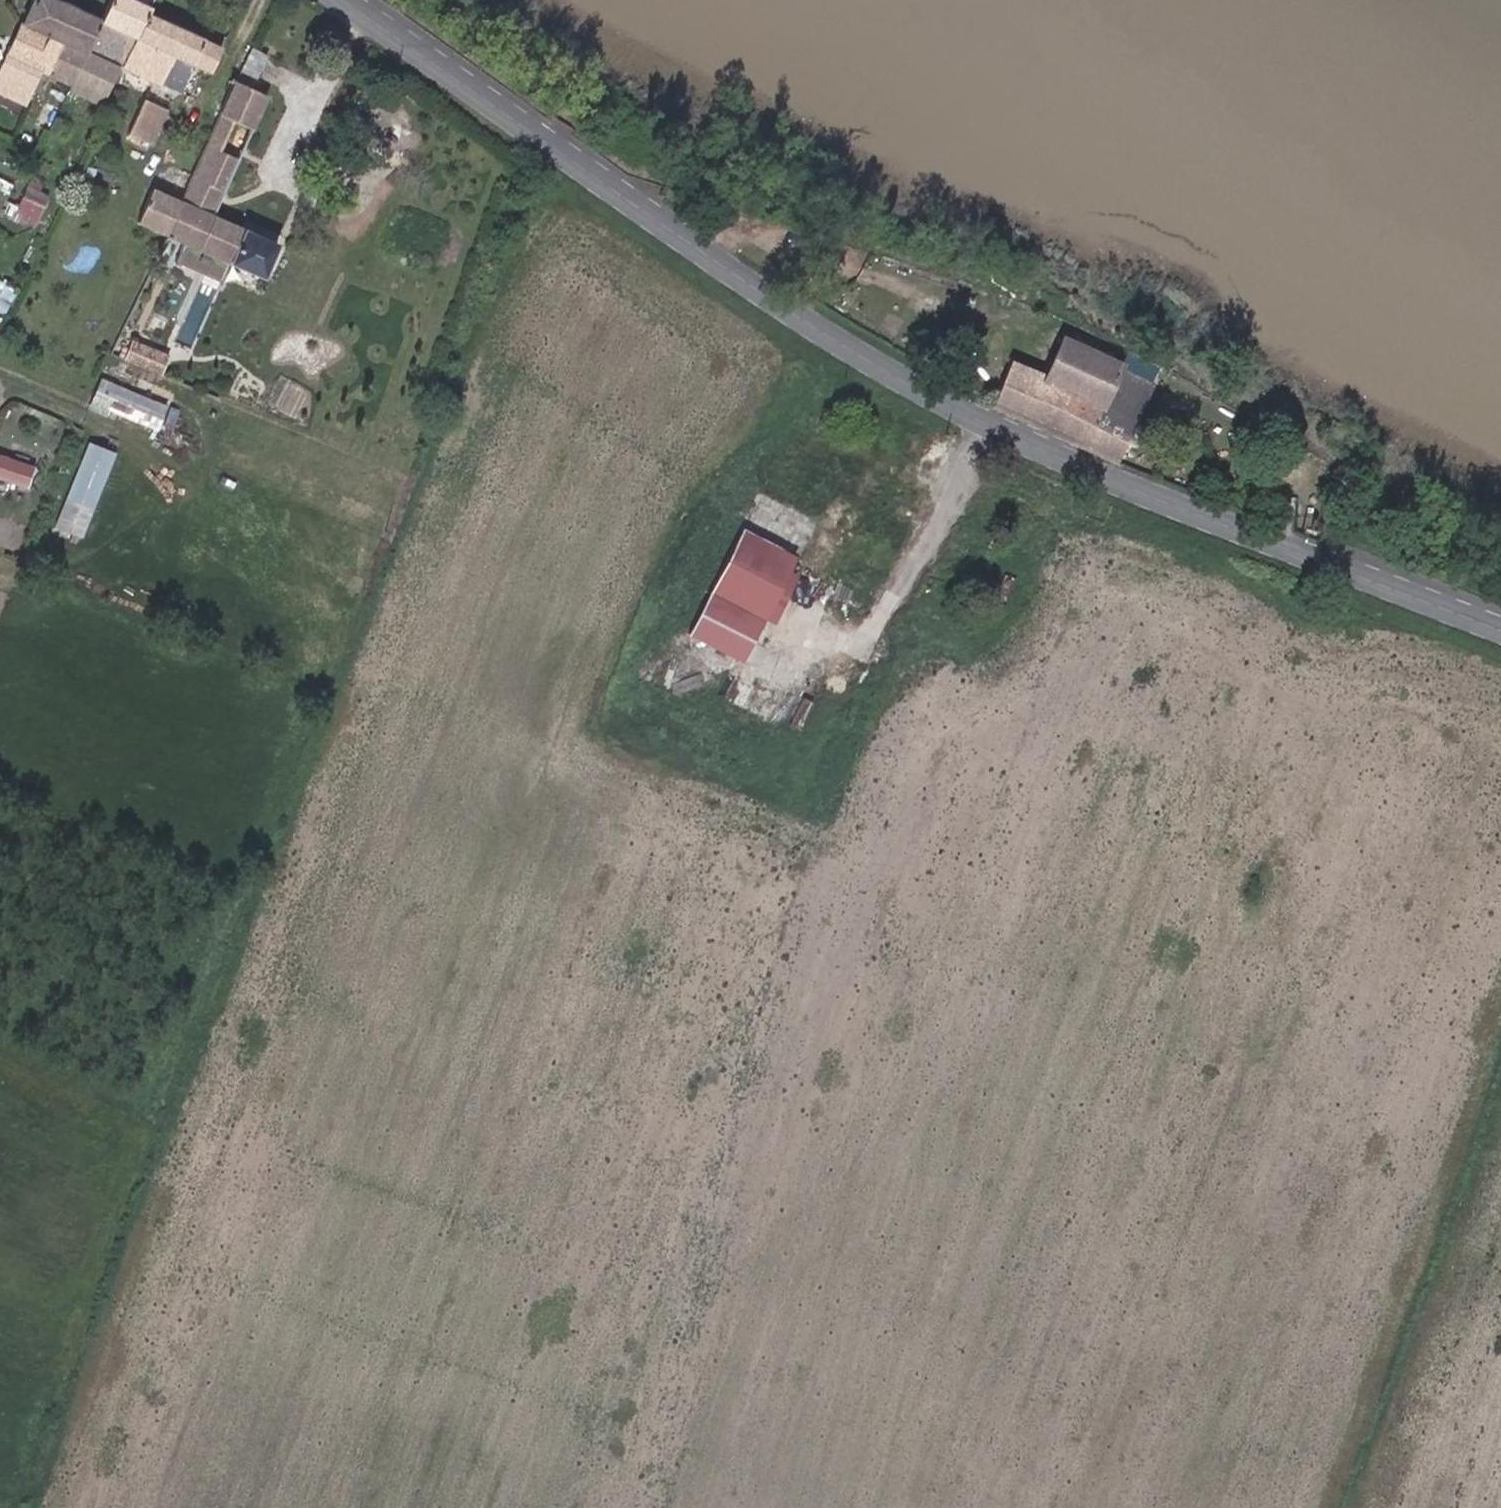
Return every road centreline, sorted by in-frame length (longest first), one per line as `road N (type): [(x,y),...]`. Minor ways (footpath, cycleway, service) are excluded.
road 1 (tertiary): [(342,0),(760,289),(943,405),(1270,552),(1500,637)]

